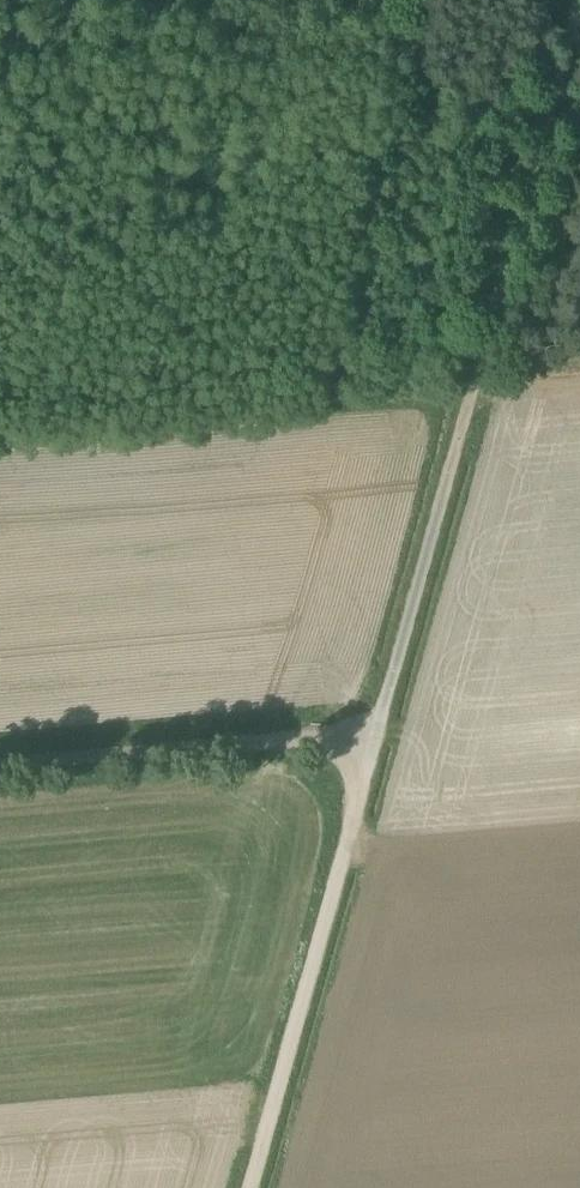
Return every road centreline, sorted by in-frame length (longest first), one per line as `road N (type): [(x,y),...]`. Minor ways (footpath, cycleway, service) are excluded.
road 1 (unclassified): [(372,719),(243,1187)]
road 2 (unclassified): [(372,719),(481,344)]
road 3 (unclassified): [(0,754),(372,719)]
road 4 (track): [(481,344),(579,5)]

